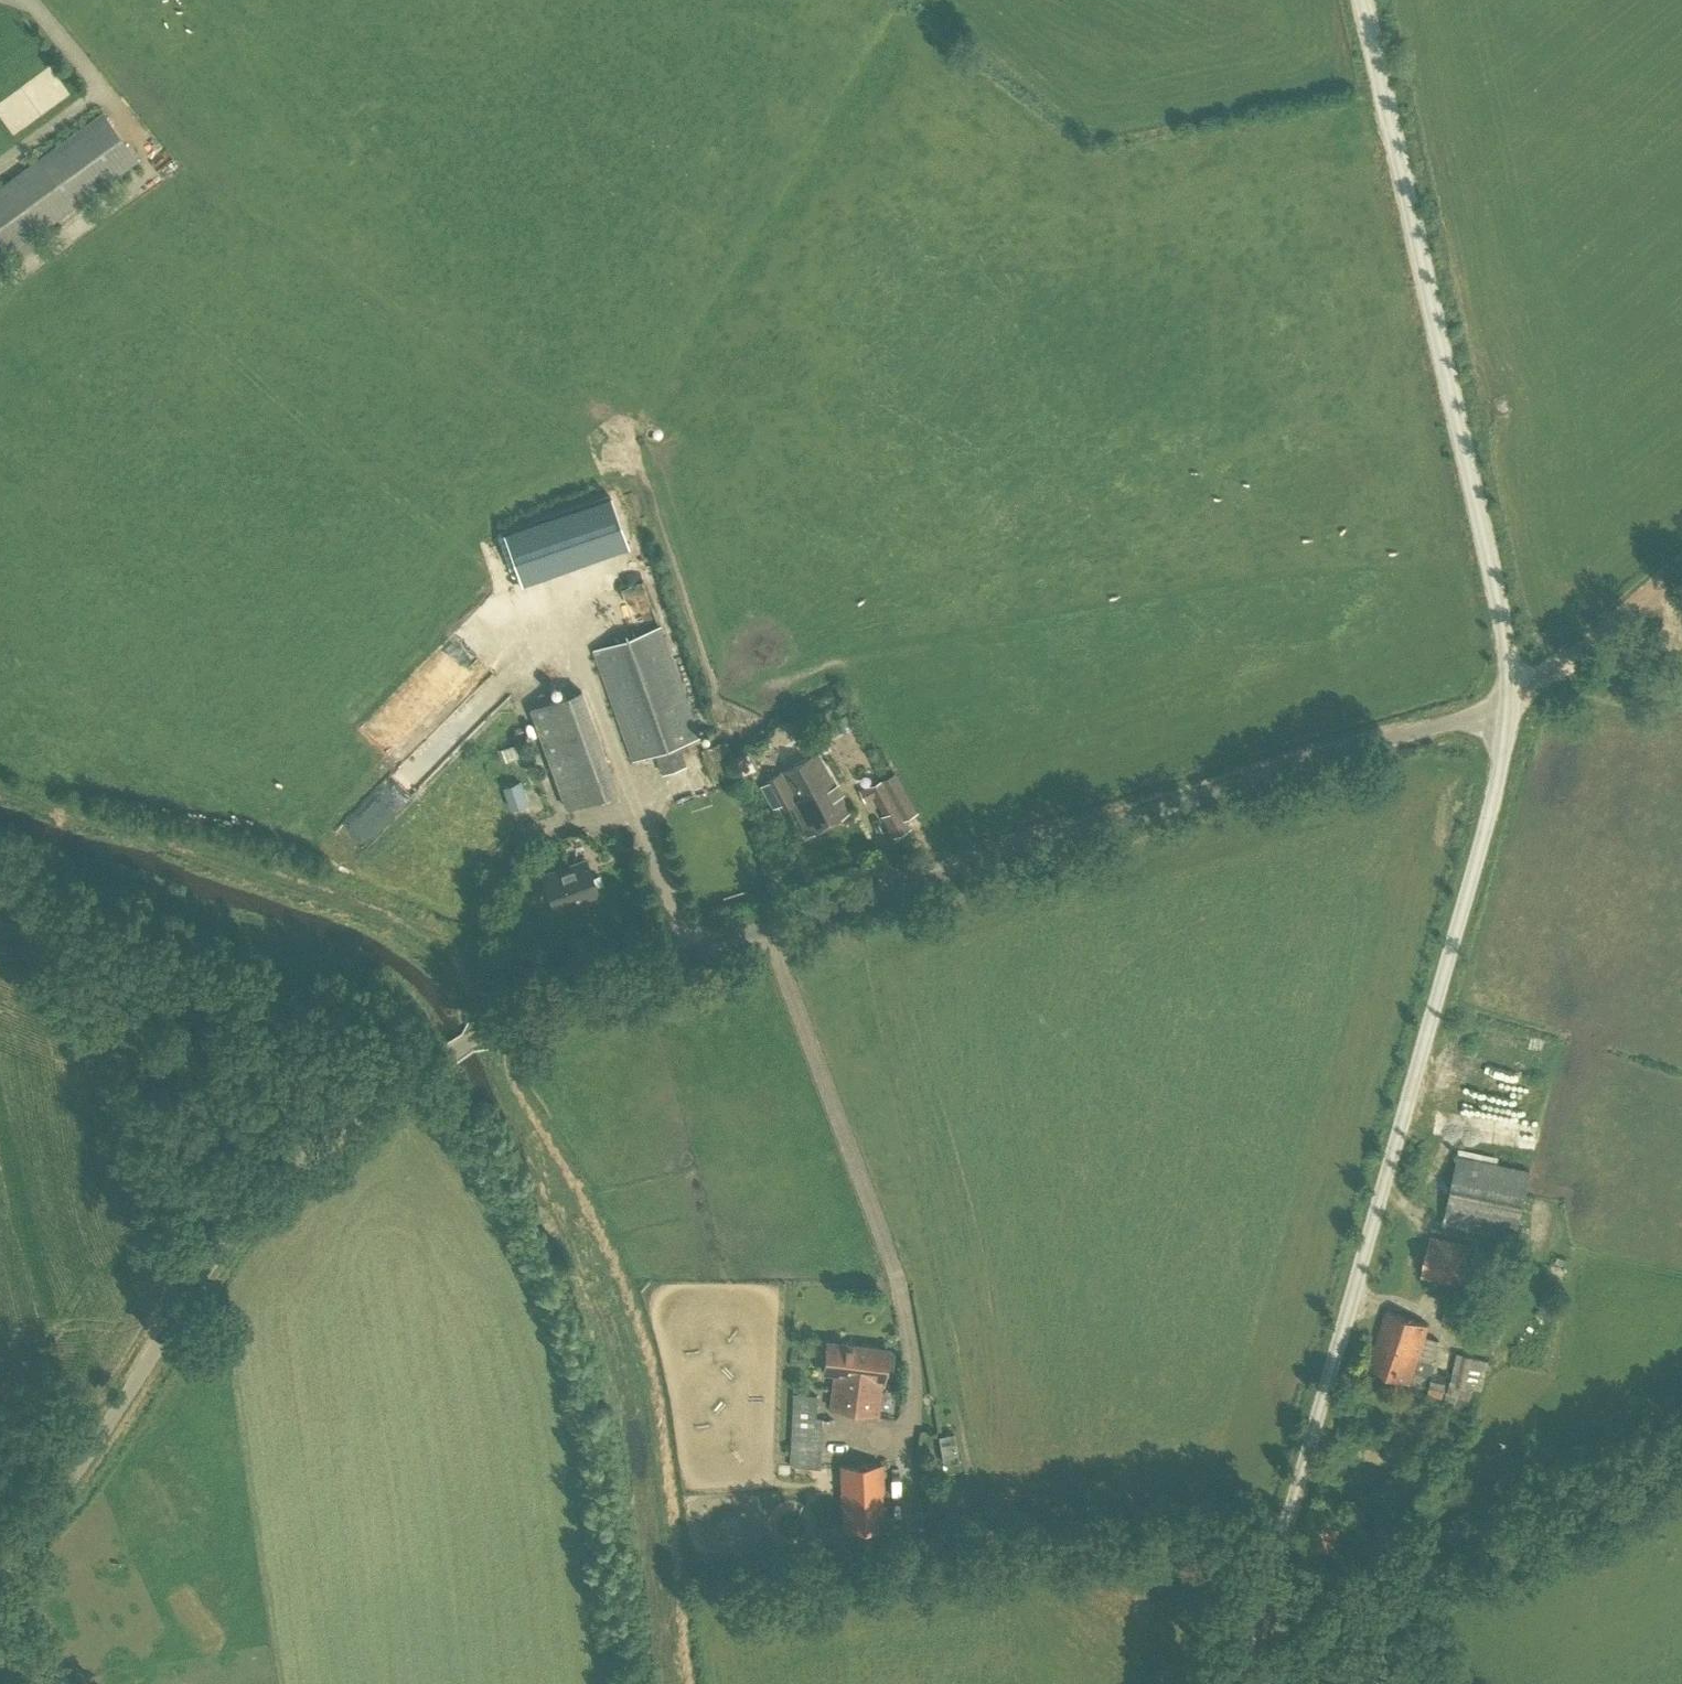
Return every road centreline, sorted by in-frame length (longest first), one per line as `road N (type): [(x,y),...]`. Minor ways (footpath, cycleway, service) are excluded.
road 1 (unclassified): [(0,1548),(62,1492),(213,1259),(266,1194),(361,1115),(493,1025),(570,990),(1511,703)]
road 2 (unclassified): [(1244,1683),(1511,703)]
road 3 (unclassified): [(1511,703),(1509,655),(1364,0)]
road 4 (track): [(1255,1643),(1299,1638),(1681,1461)]
road 5 (track): [(1681,564),(1511,703)]

